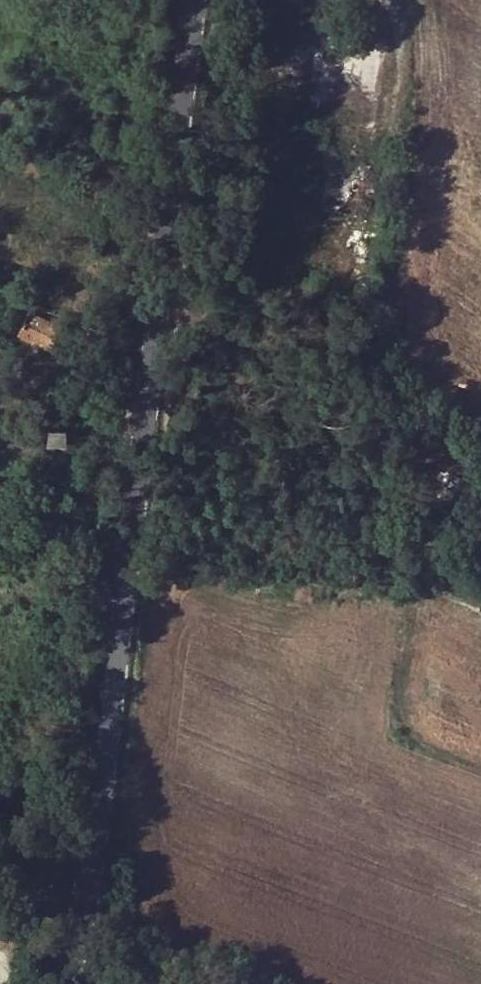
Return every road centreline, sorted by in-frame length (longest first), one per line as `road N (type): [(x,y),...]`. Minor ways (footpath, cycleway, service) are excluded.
road 1 (unclassified): [(62,983),(106,712),(156,232),(191,0)]
road 2 (track): [(381,0),(397,49),(360,350),(439,456),(442,497),(402,665),(398,722),(432,754),(480,771)]

